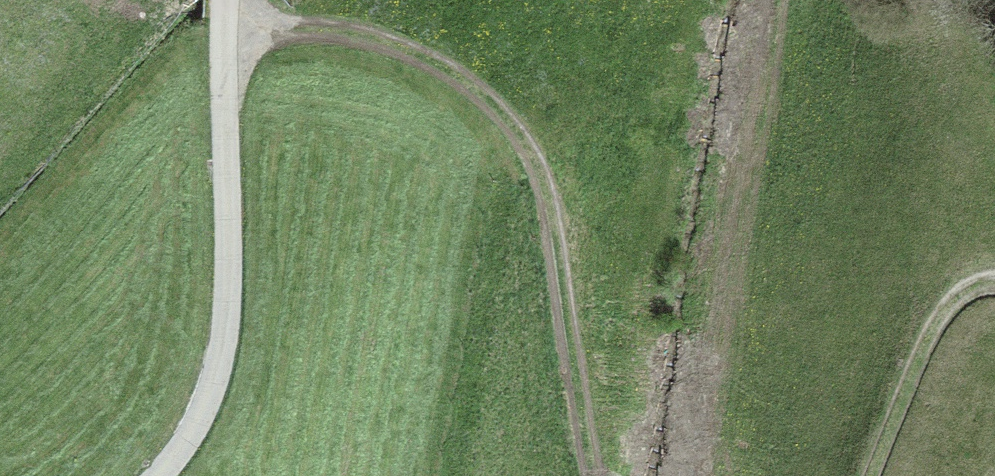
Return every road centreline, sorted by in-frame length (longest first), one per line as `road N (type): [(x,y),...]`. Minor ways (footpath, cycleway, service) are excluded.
road 1 (track): [(230,20),(346,31),(416,55),(473,87),(514,126),(551,205),(594,475)]
road 2 (unclassified): [(230,0),(221,362),(194,432),(158,475)]
road 3 (track): [(869,475),(937,324),(958,295),(994,283)]

